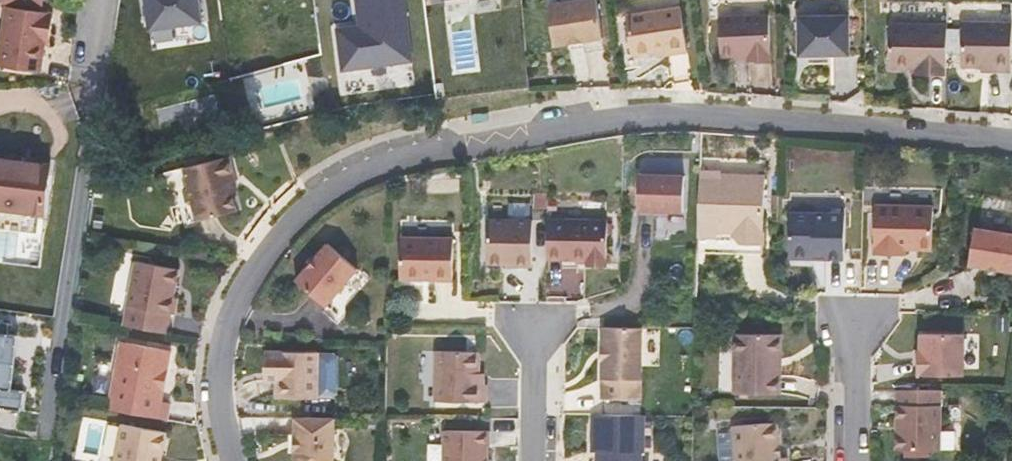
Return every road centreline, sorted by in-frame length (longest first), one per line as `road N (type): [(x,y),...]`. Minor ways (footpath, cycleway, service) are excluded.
road 1 (residential): [(228,460),(214,363),(236,301),(289,224),(363,174),(666,118),(1011,140)]

